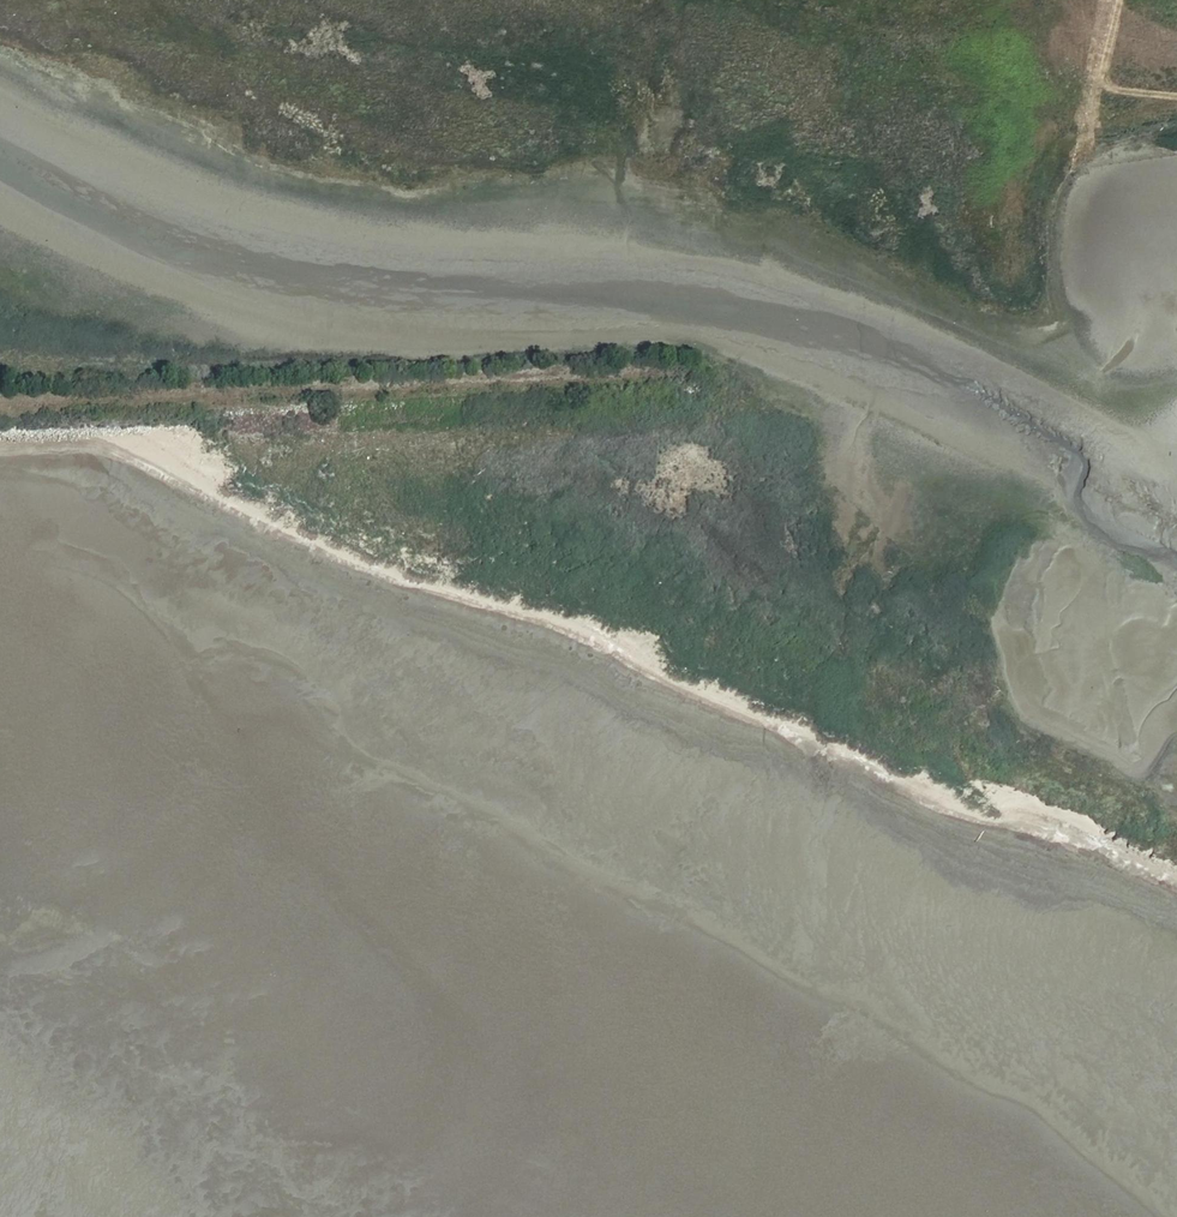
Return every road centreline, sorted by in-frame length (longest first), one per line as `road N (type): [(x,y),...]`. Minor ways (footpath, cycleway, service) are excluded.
road 1 (track): [(685,378),(0,411)]

